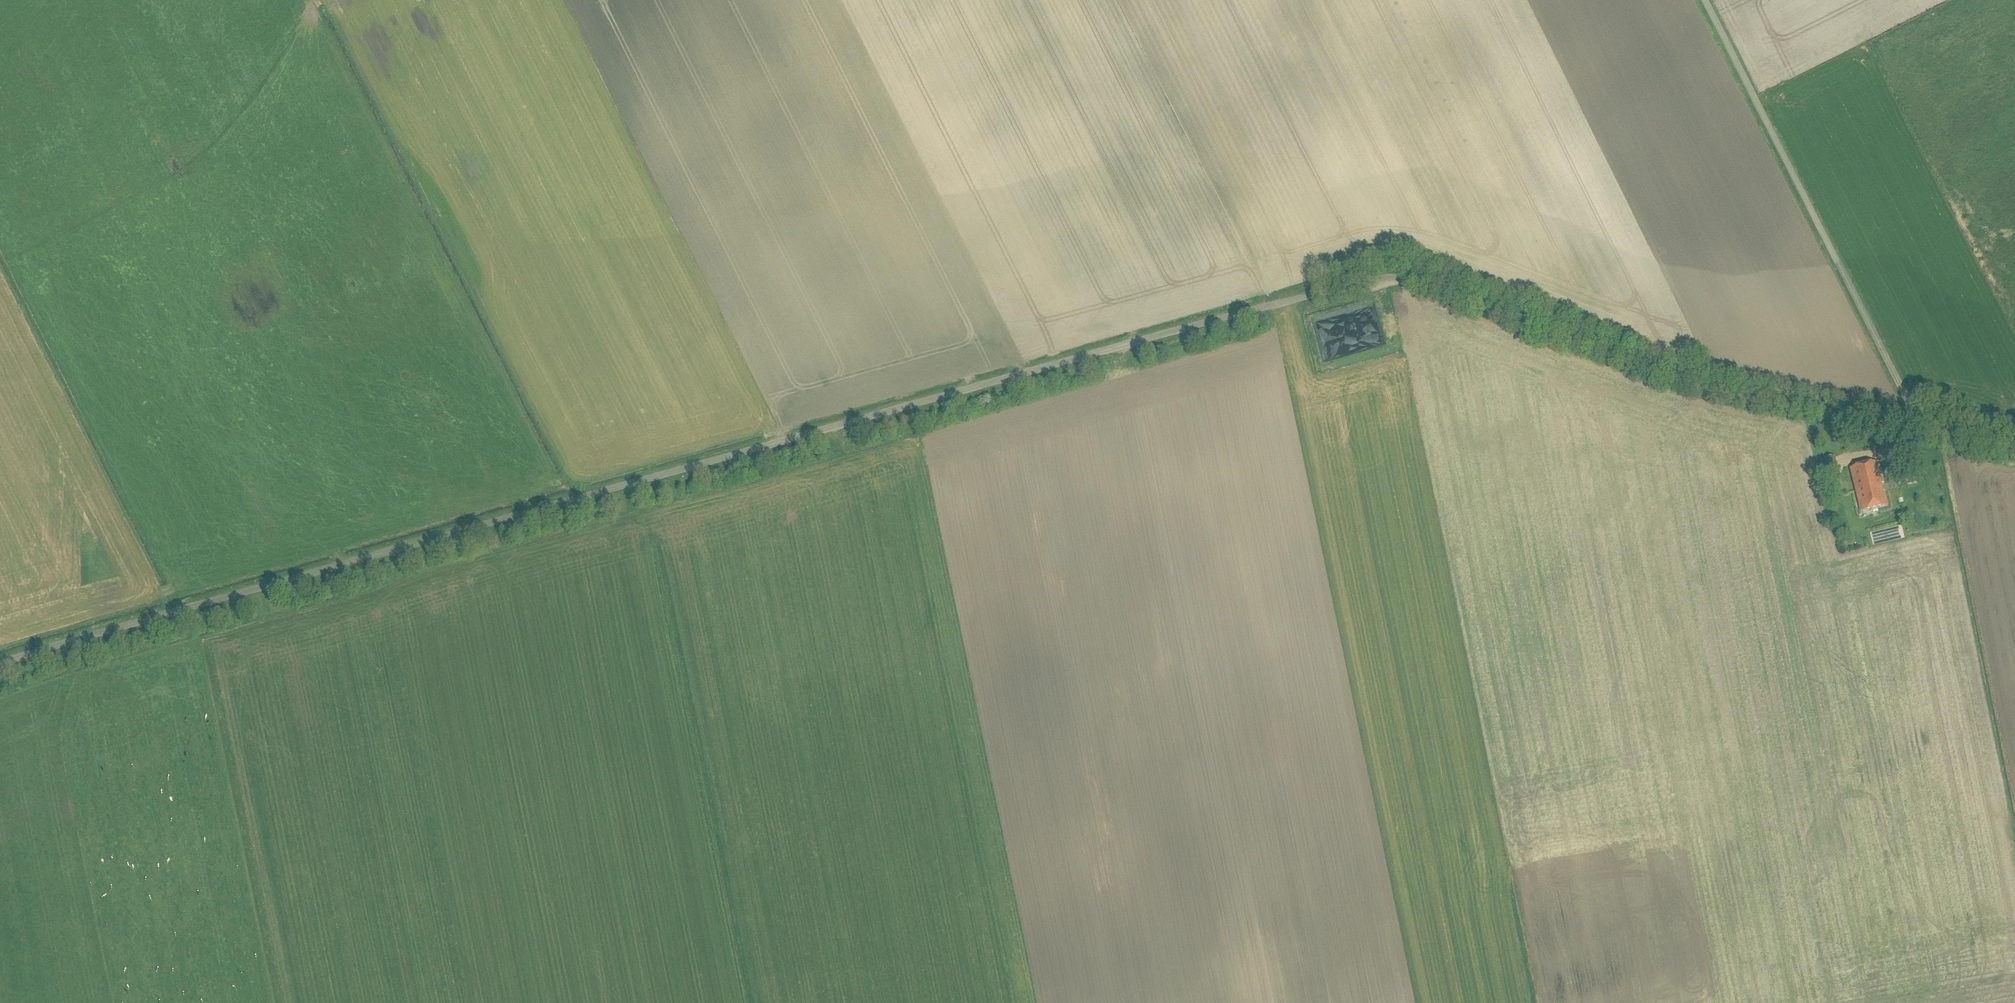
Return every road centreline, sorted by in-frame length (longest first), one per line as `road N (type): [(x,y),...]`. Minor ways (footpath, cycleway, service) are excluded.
road 1 (unclassified): [(0,665),(1374,278),(1418,281),(1710,389),(1918,430)]
road 2 (unclassified): [(1918,430),(1706,0)]

